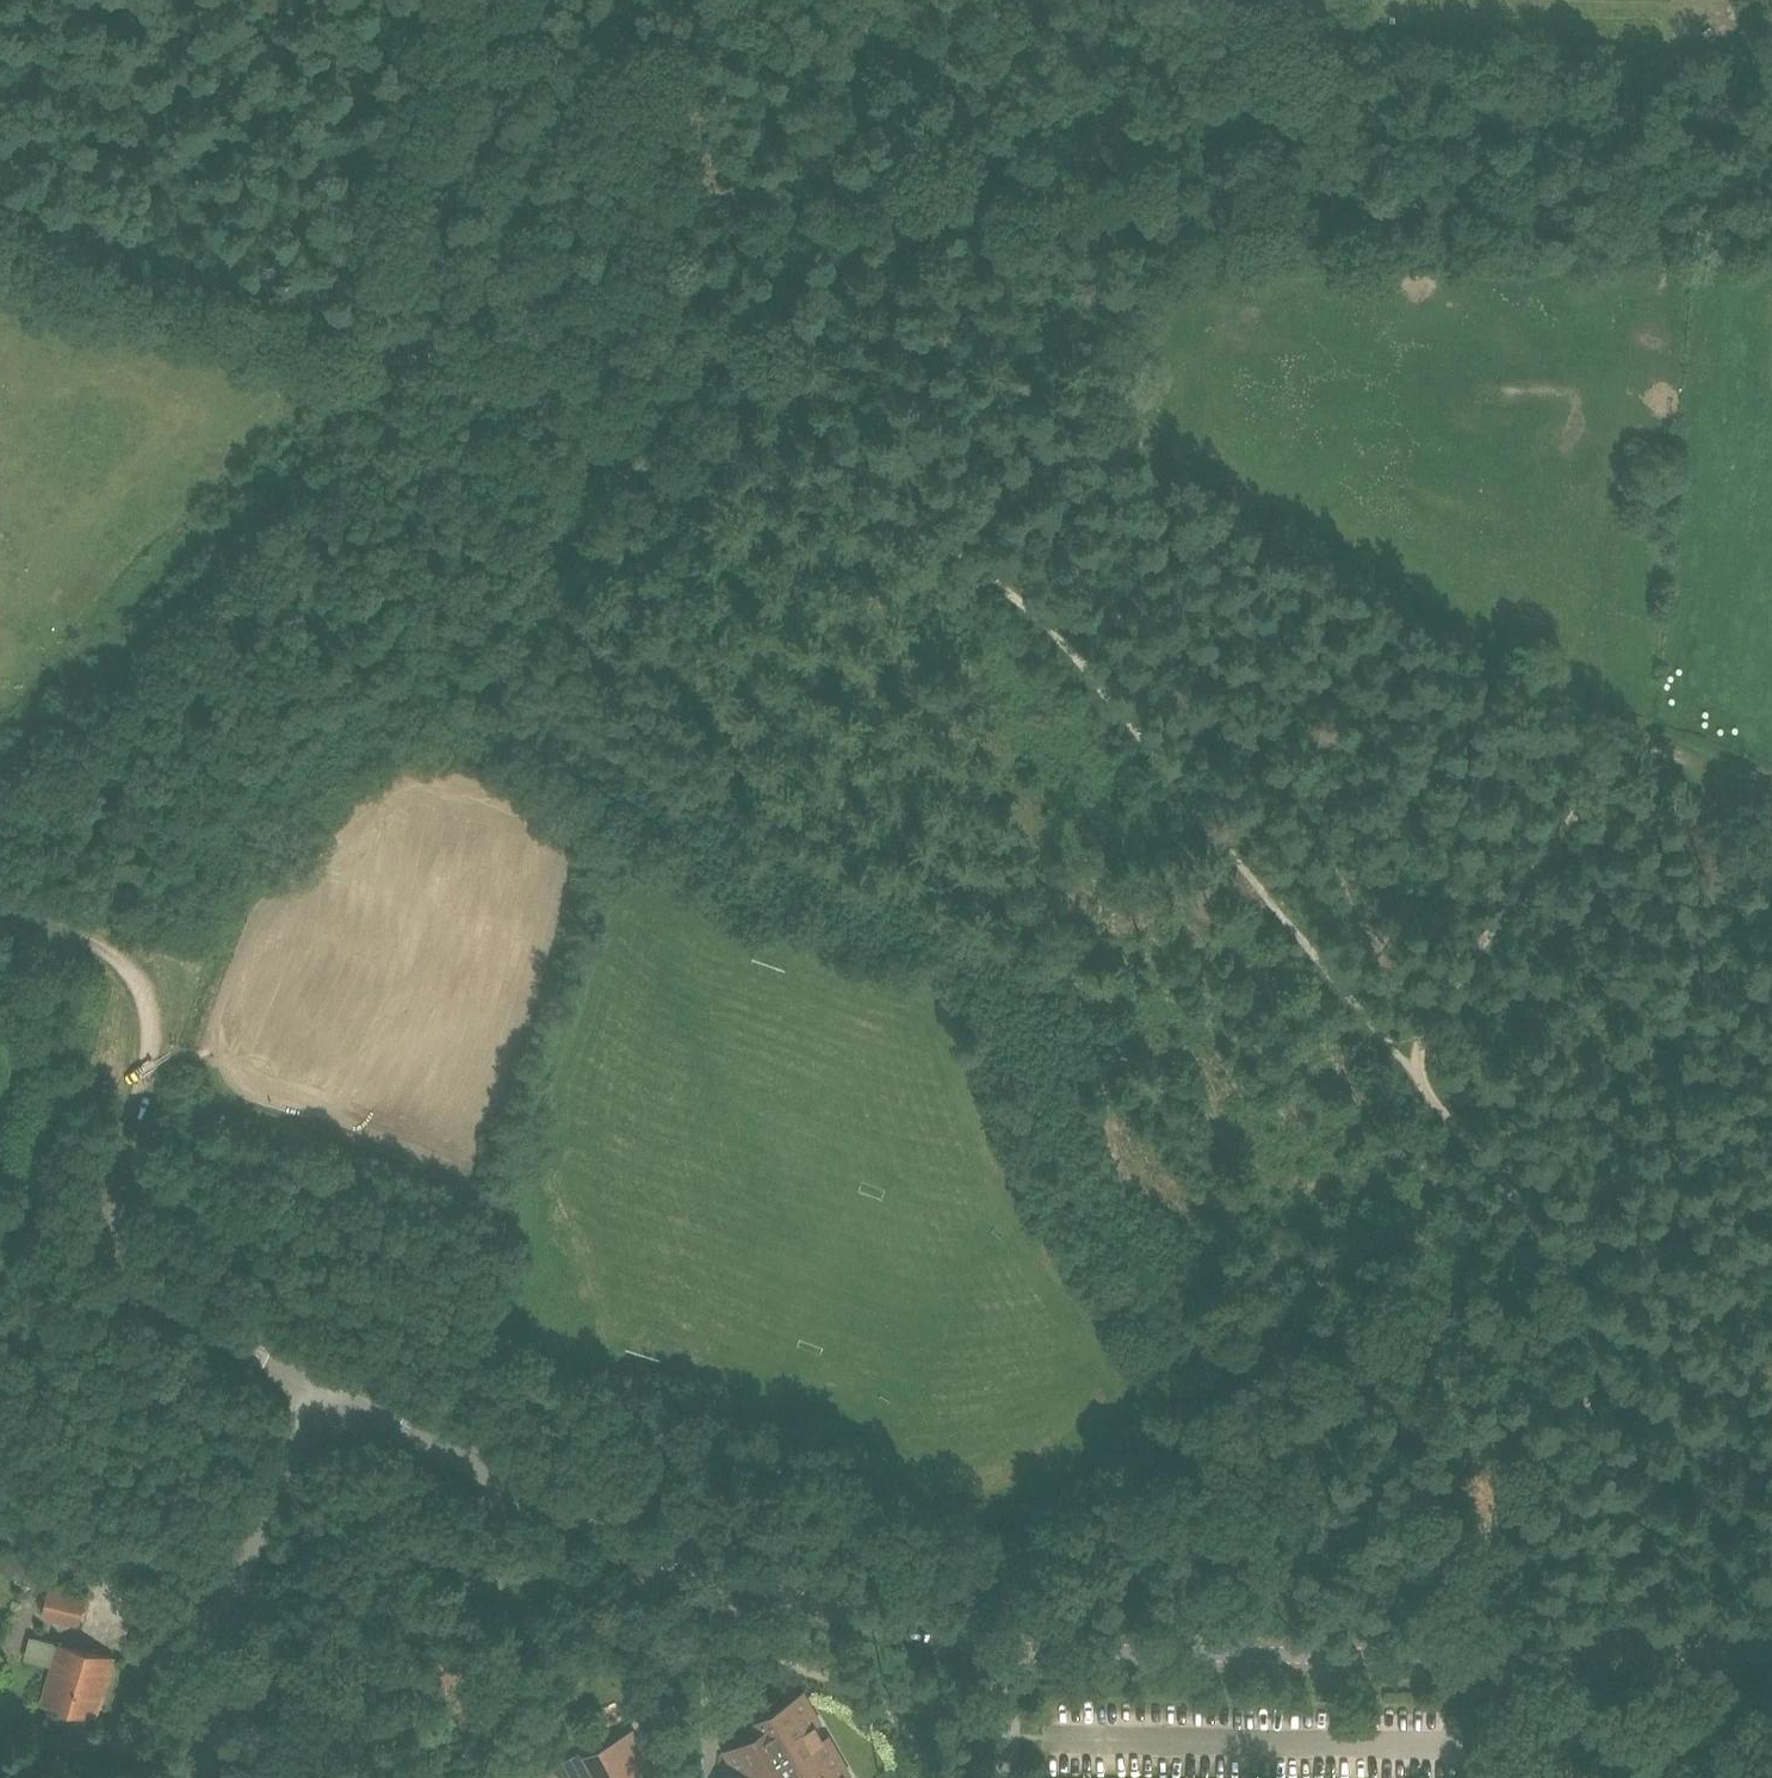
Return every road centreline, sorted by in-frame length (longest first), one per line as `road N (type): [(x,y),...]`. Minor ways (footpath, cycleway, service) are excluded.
road 1 (unclassified): [(1771,1656),(1017,1649),(718,1586)]
road 2 (track): [(1433,119),(1165,143),(757,230),(420,320)]
road 3 (track): [(0,911),(97,943),(128,964),(156,1016),(158,1051),(114,1211),(131,1273),(150,1299),(335,1397)]
road 4 (track): [(1411,1073),(1573,1282),(1601,1335),(1600,1377),(1502,1612),(1498,1655)]
road 5 (track): [(326,370),(333,413),(329,450),(315,476),(0,787)]
road 6 (track): [(1411,1073),(1423,1033),(1650,717)]
road 7 (unclassified): [(718,1586),(667,1569),(335,1397)]
road 8 (unclassified): [(190,1777),(211,1738),(249,1561),(335,1397)]
road 9 (track): [(1771,123),(1433,119)]
road 10 (track): [(0,1537),(146,1610),(233,1618)]
road 11 (unclassified): [(718,1586),(707,1777)]
road 12 (track): [(420,320),(337,335),(326,370)]

